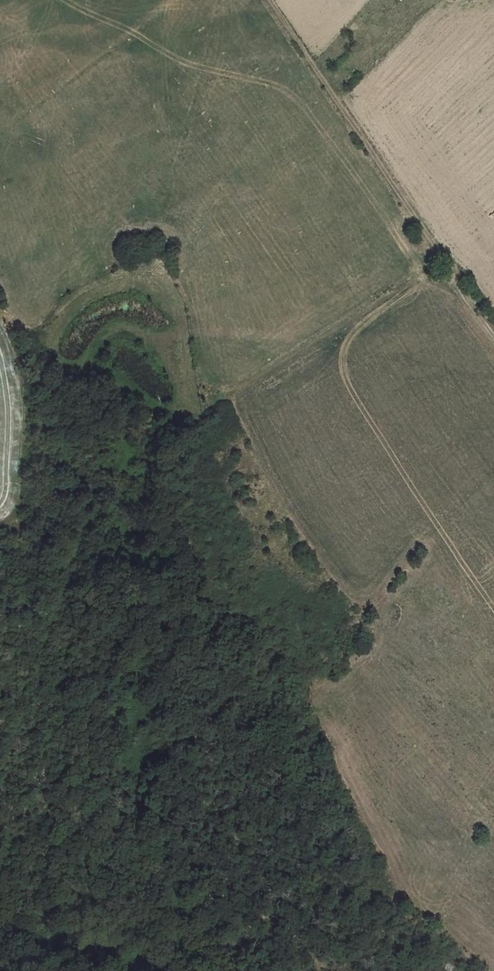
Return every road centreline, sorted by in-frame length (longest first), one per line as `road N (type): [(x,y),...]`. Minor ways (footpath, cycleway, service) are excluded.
road 1 (track): [(270,0),(493,334)]

